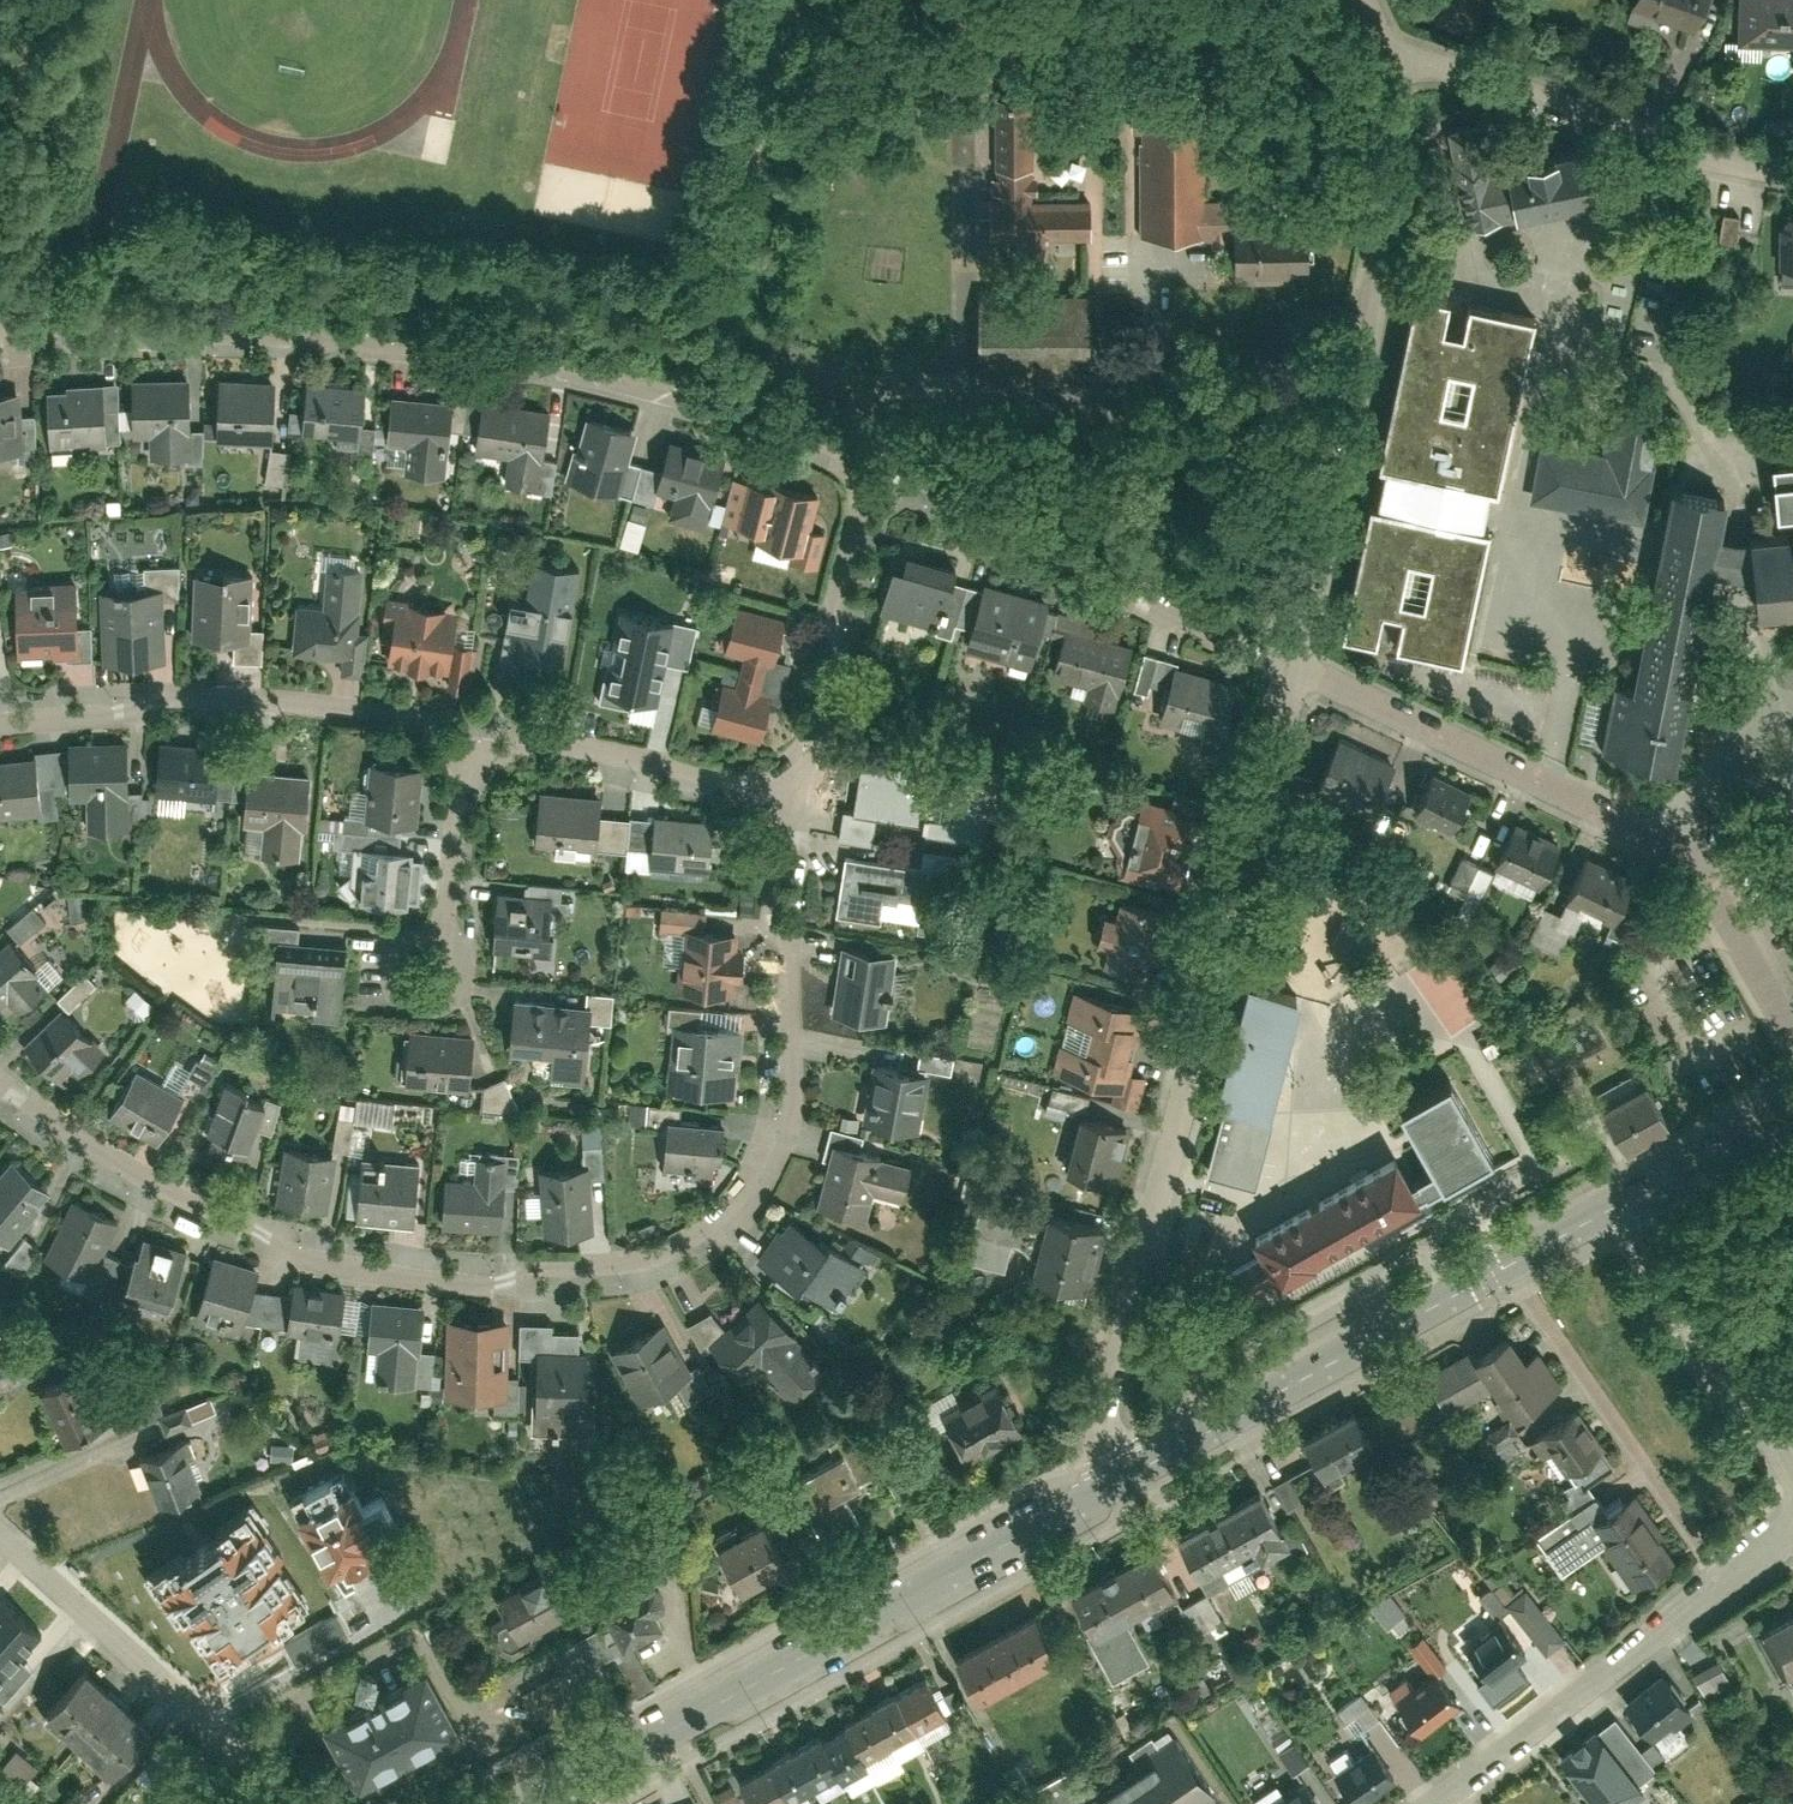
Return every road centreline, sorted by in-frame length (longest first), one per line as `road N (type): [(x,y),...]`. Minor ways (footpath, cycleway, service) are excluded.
road 1 (residential): [(792,808),(780,990),(791,1098),(785,1134),(750,1211),(713,1248),(681,1266),(594,1282),(464,1280),(267,1240),(146,1186),(0,1083)]
road 2 (residential): [(861,482),(807,436),(680,381),(502,352),(0,319)]
road 3 (residential): [(1123,1480),(1112,1409),(1140,1241),(1288,662)]
road 4 (tertiary): [(1123,1480),(538,1803)]
road 5 (residential): [(1288,662),(1662,830),(1712,894),(1792,1032)]
road 6 (residential): [(1288,662),(1358,314),(1385,51)]
road 7 (tertiary): [(1624,1202),(1123,1480)]
road 8 (residential): [(0,725),(251,706),(469,729)]
road 9 (residential): [(1288,662),(937,502),(861,482)]
road 10 (residential): [(1792,1534),(1442,1803)]
road 11 (residential): [(1385,51),(1716,140),(1792,152)]
road 12 (residential): [(292,1803),(0,1531)]
road 13 (residential): [(861,482),(792,808)]
road 14 (residential): [(469,729),(571,746),(792,808)]
road 15 (residential): [(1624,1202),(1792,1482)]
road 16 (residential): [(469,729),(450,929),(438,971)]
road 17 (track): [(49,0),(0,223)]
road 18 (tertiary): [(1792,1105),(1624,1202)]

